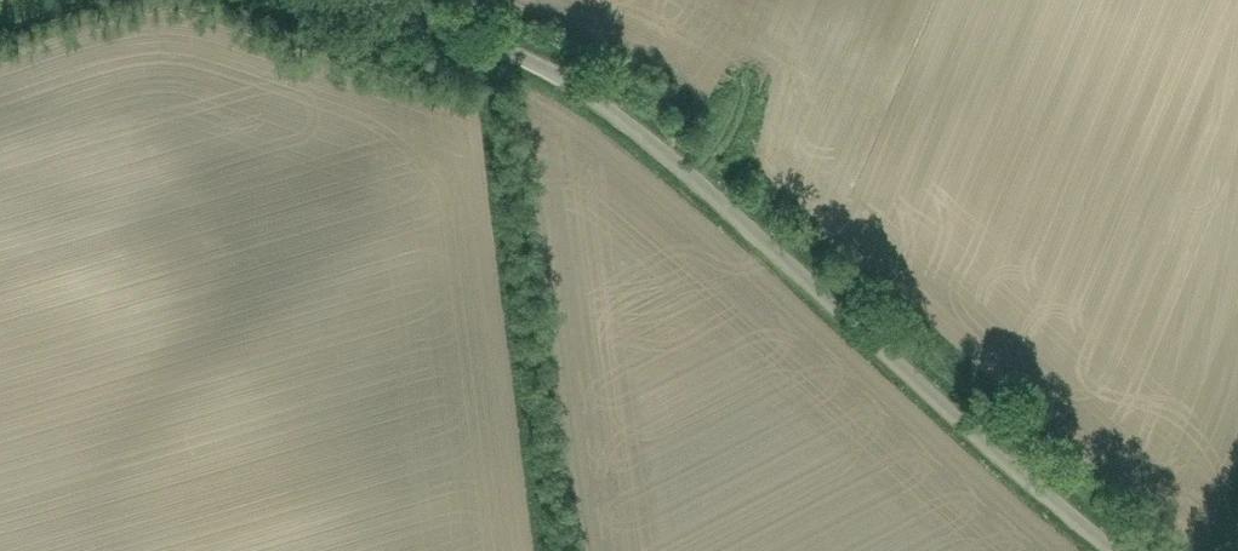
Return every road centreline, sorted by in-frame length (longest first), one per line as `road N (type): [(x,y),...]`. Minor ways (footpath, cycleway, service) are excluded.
road 1 (unclassified): [(310,0),(585,89),(1113,550)]

